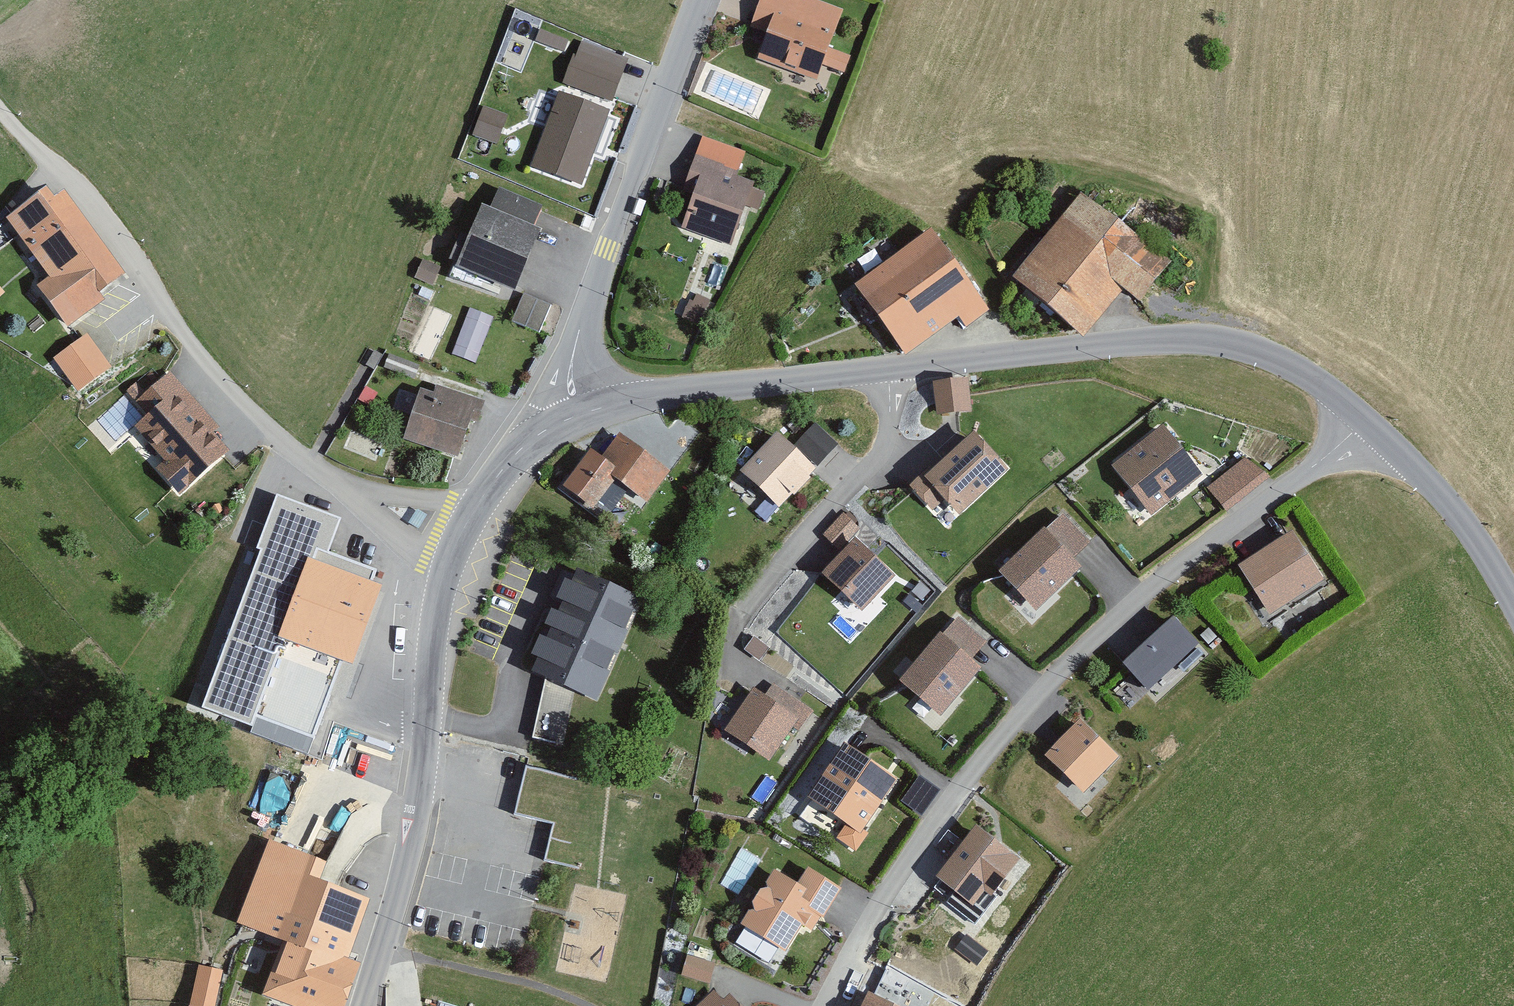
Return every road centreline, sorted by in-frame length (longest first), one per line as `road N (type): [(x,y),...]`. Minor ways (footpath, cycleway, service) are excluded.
road 1 (tertiary): [(1370,423),(1286,364),(1196,339),(639,398),(568,419)]
road 2 (residential): [(1370,423),(1184,558),(1082,648),(991,749),(811,1005)]
road 3 (tertiary): [(568,419),(510,461),(477,500),(447,558),(436,597),(417,827),(366,1005)]
road 4 (tertiary): [(568,419),(574,346),(600,265),(700,0)]
road 5 (tertiary): [(1513,612),(1477,546),(1370,423)]

